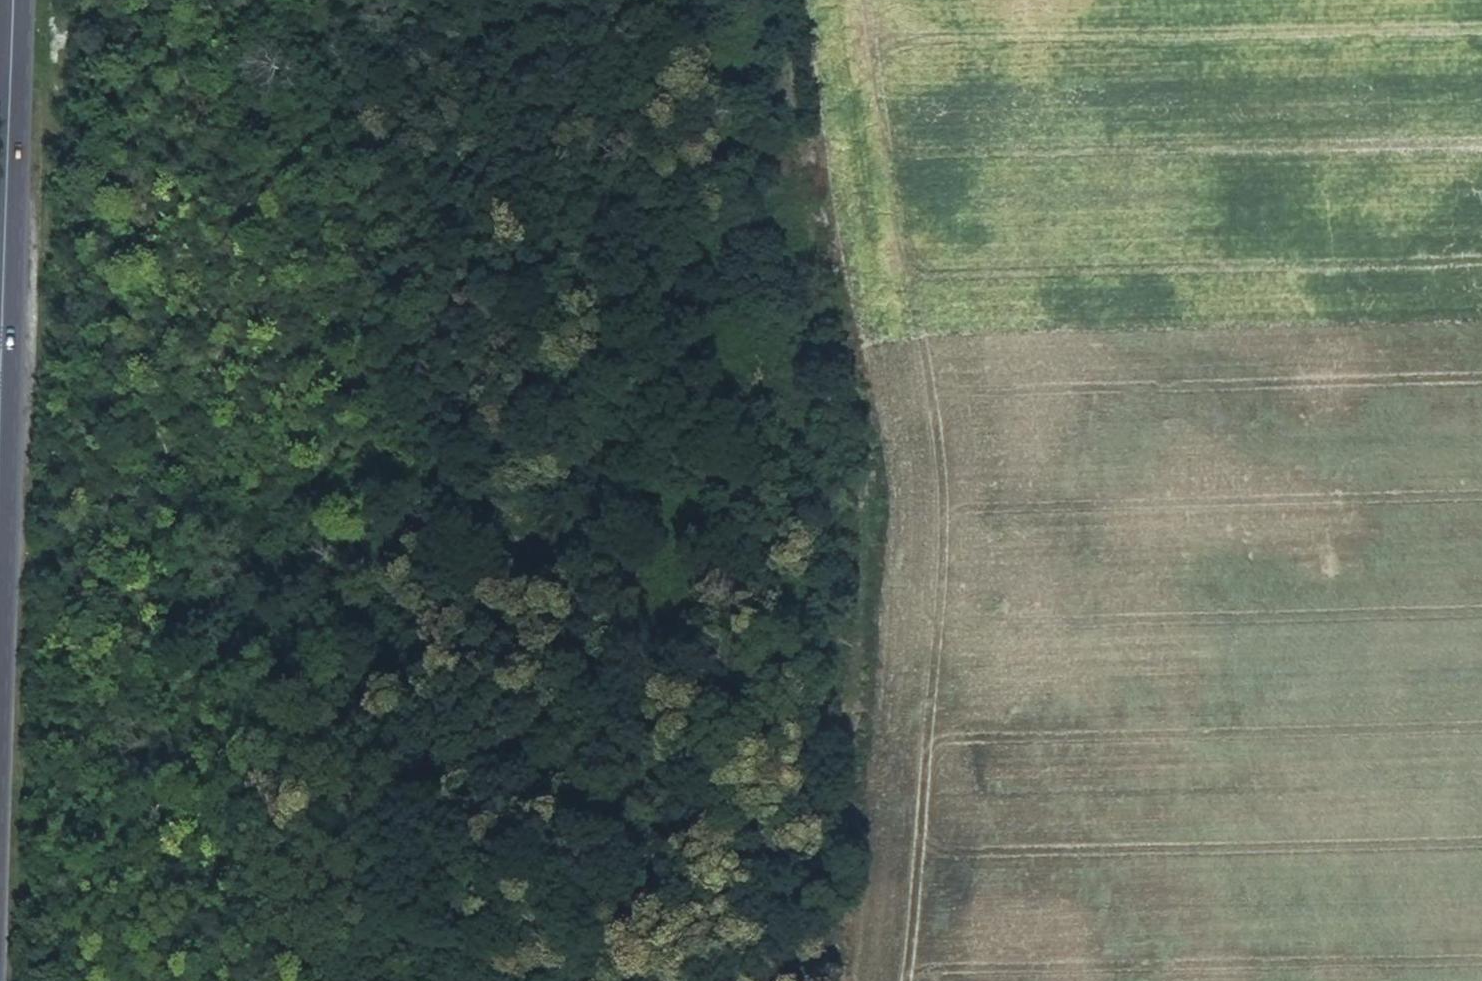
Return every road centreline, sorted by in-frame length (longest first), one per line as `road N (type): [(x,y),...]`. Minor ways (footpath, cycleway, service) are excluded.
road 1 (primary): [(0,487),(17,0)]

